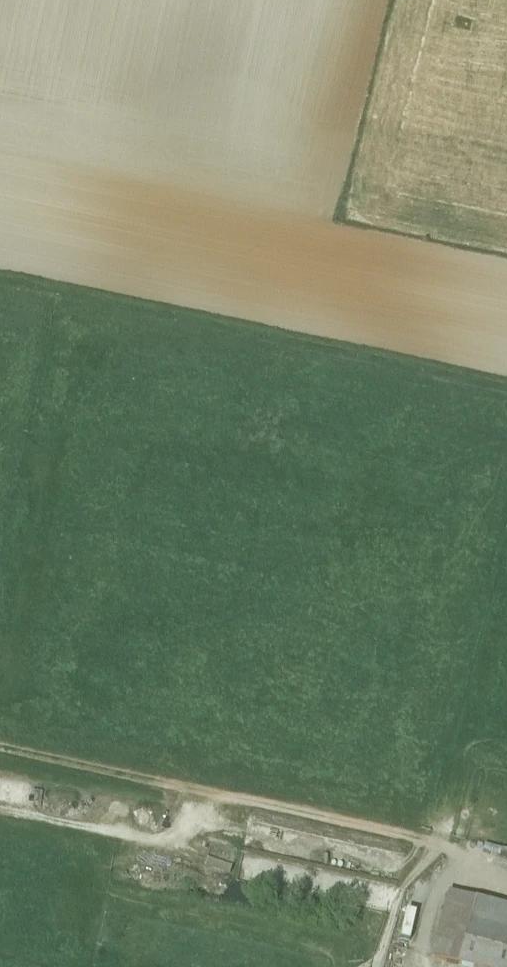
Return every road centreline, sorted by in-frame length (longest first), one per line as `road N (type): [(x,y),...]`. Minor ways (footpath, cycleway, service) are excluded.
road 1 (track): [(0,744),(506,855)]

